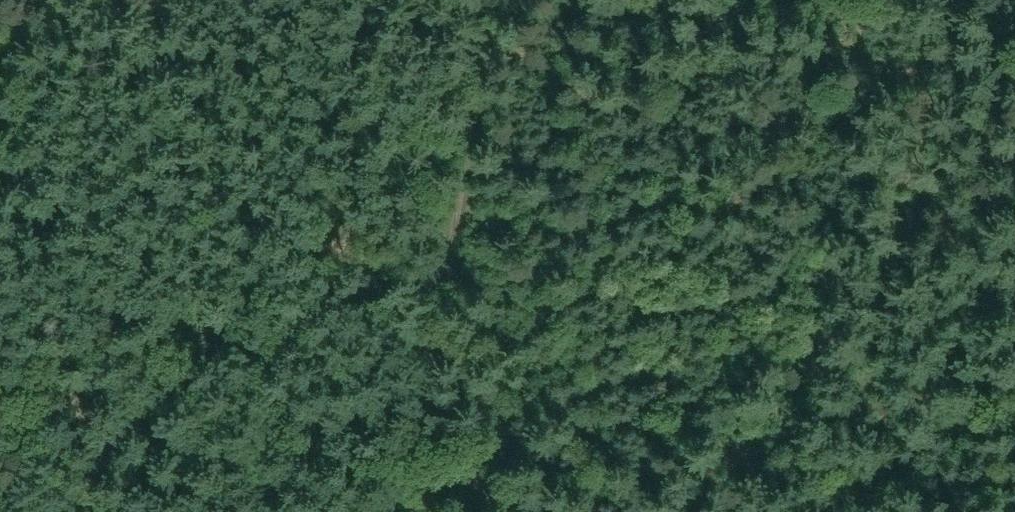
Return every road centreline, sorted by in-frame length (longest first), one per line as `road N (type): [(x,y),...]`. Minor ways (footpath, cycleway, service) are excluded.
road 1 (track): [(490,0),(426,511)]

